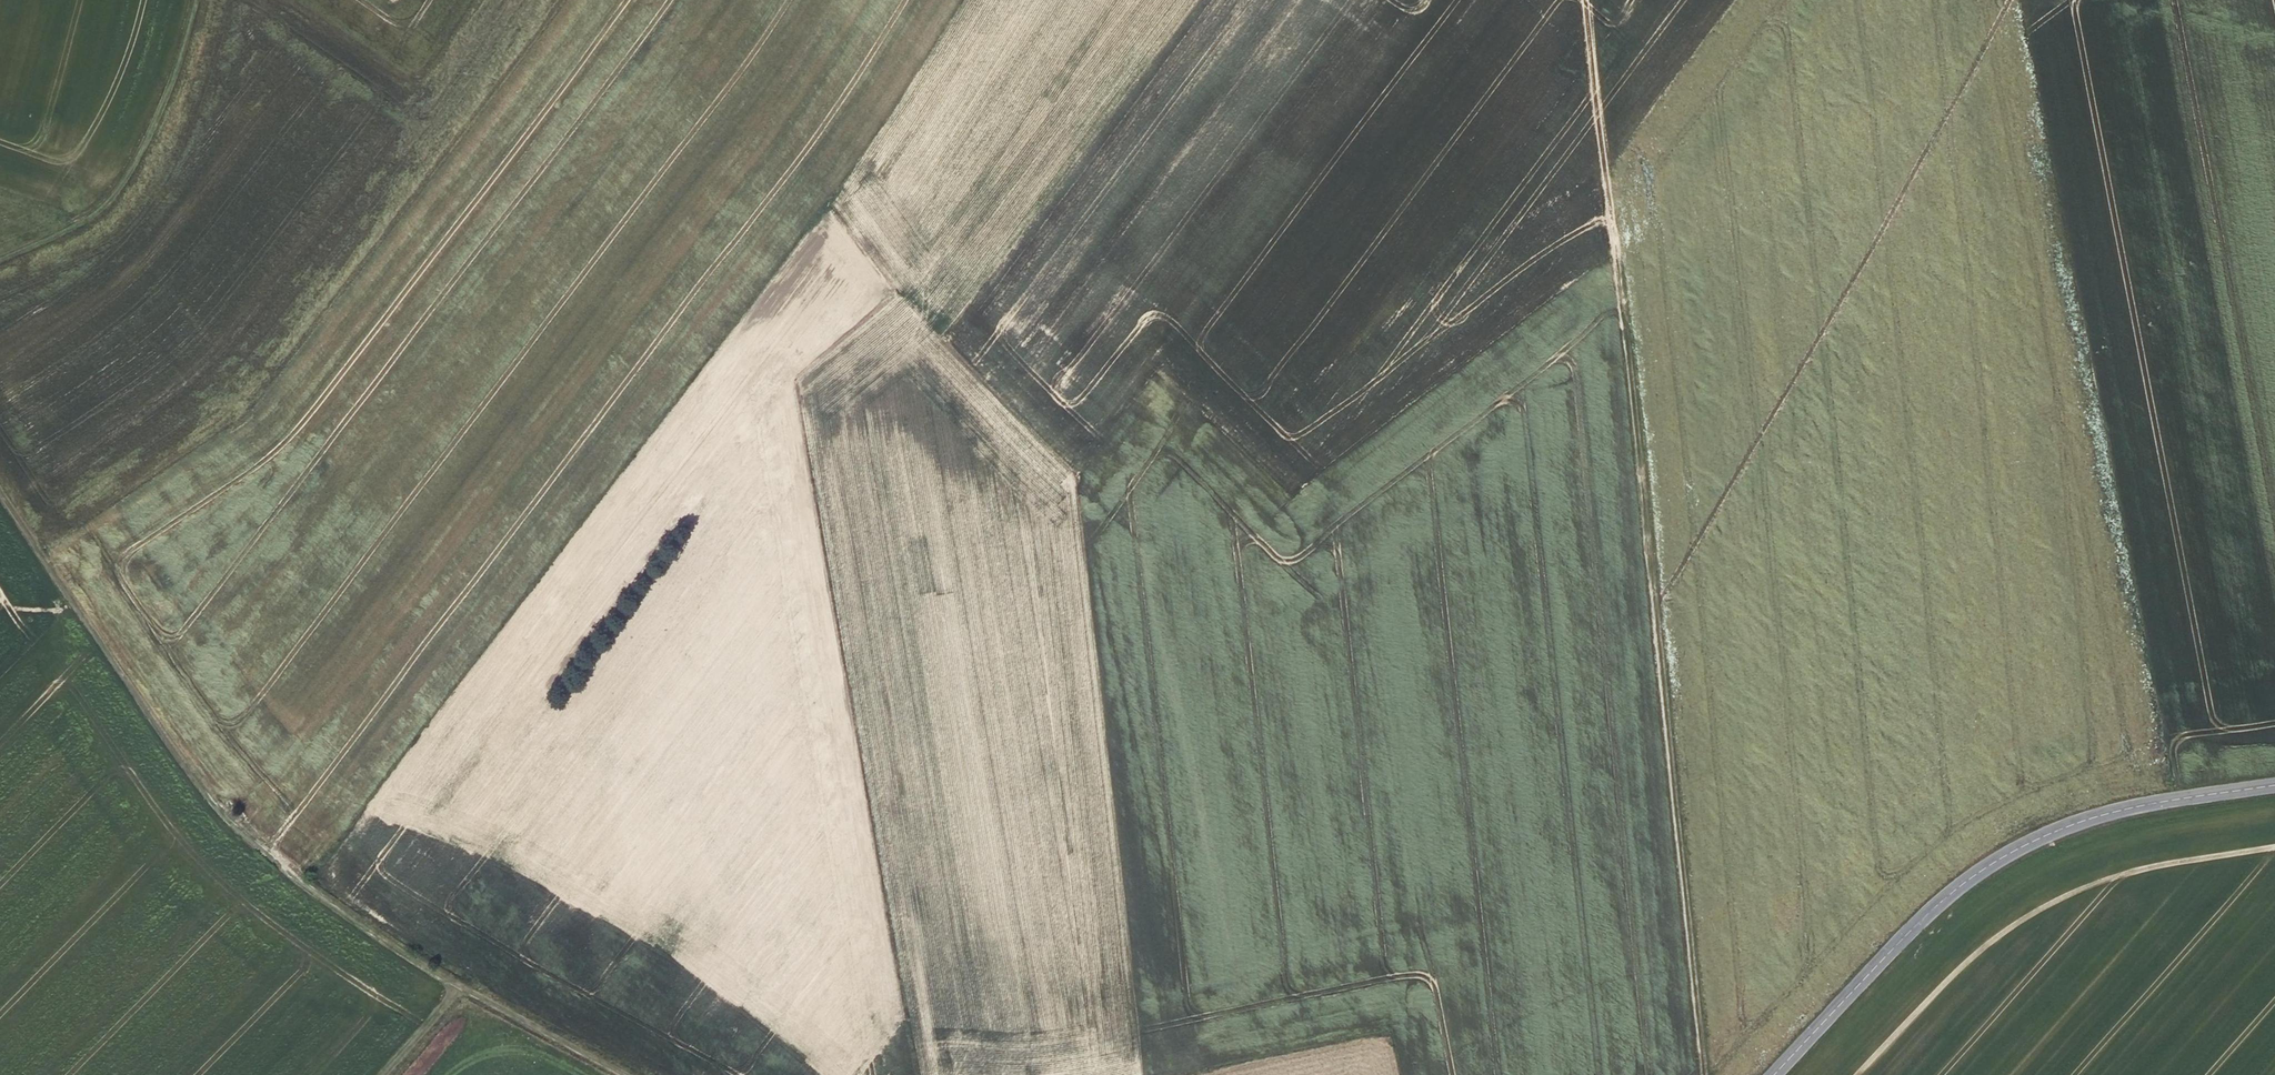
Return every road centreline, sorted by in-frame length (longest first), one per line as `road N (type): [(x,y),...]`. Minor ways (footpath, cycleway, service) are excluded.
road 1 (track): [(618,1074),(450,982),(288,873),(184,769),(0,497)]
road 2 (tertiary): [(2274,783),(2152,800),(1997,857),(1764,1074)]
road 3 (track): [(0,255),(104,208),(192,0)]
road 4 (track): [(372,1074),(450,982)]

